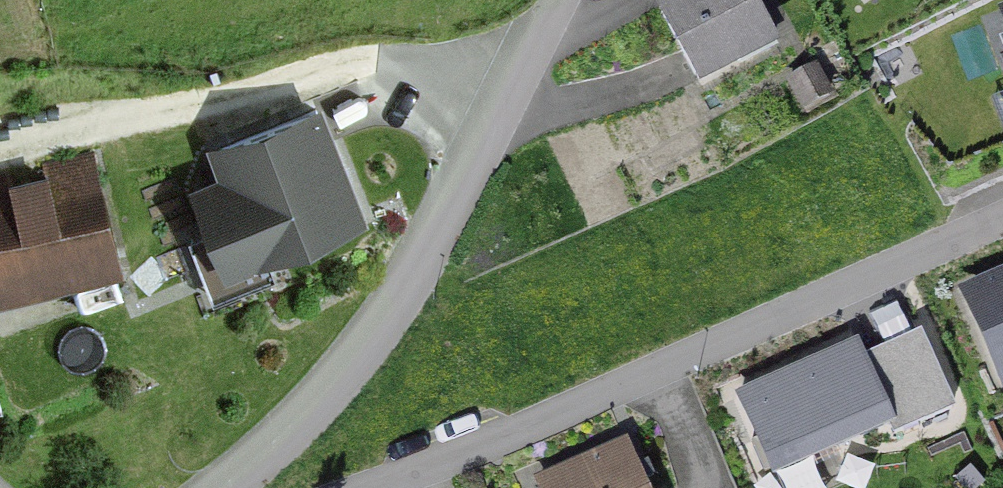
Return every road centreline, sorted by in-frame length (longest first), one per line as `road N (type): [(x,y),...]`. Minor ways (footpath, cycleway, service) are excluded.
road 1 (residential): [(359,487),(520,435),(1002,222)]
road 2 (residential): [(227,487),(373,329),(561,0)]

